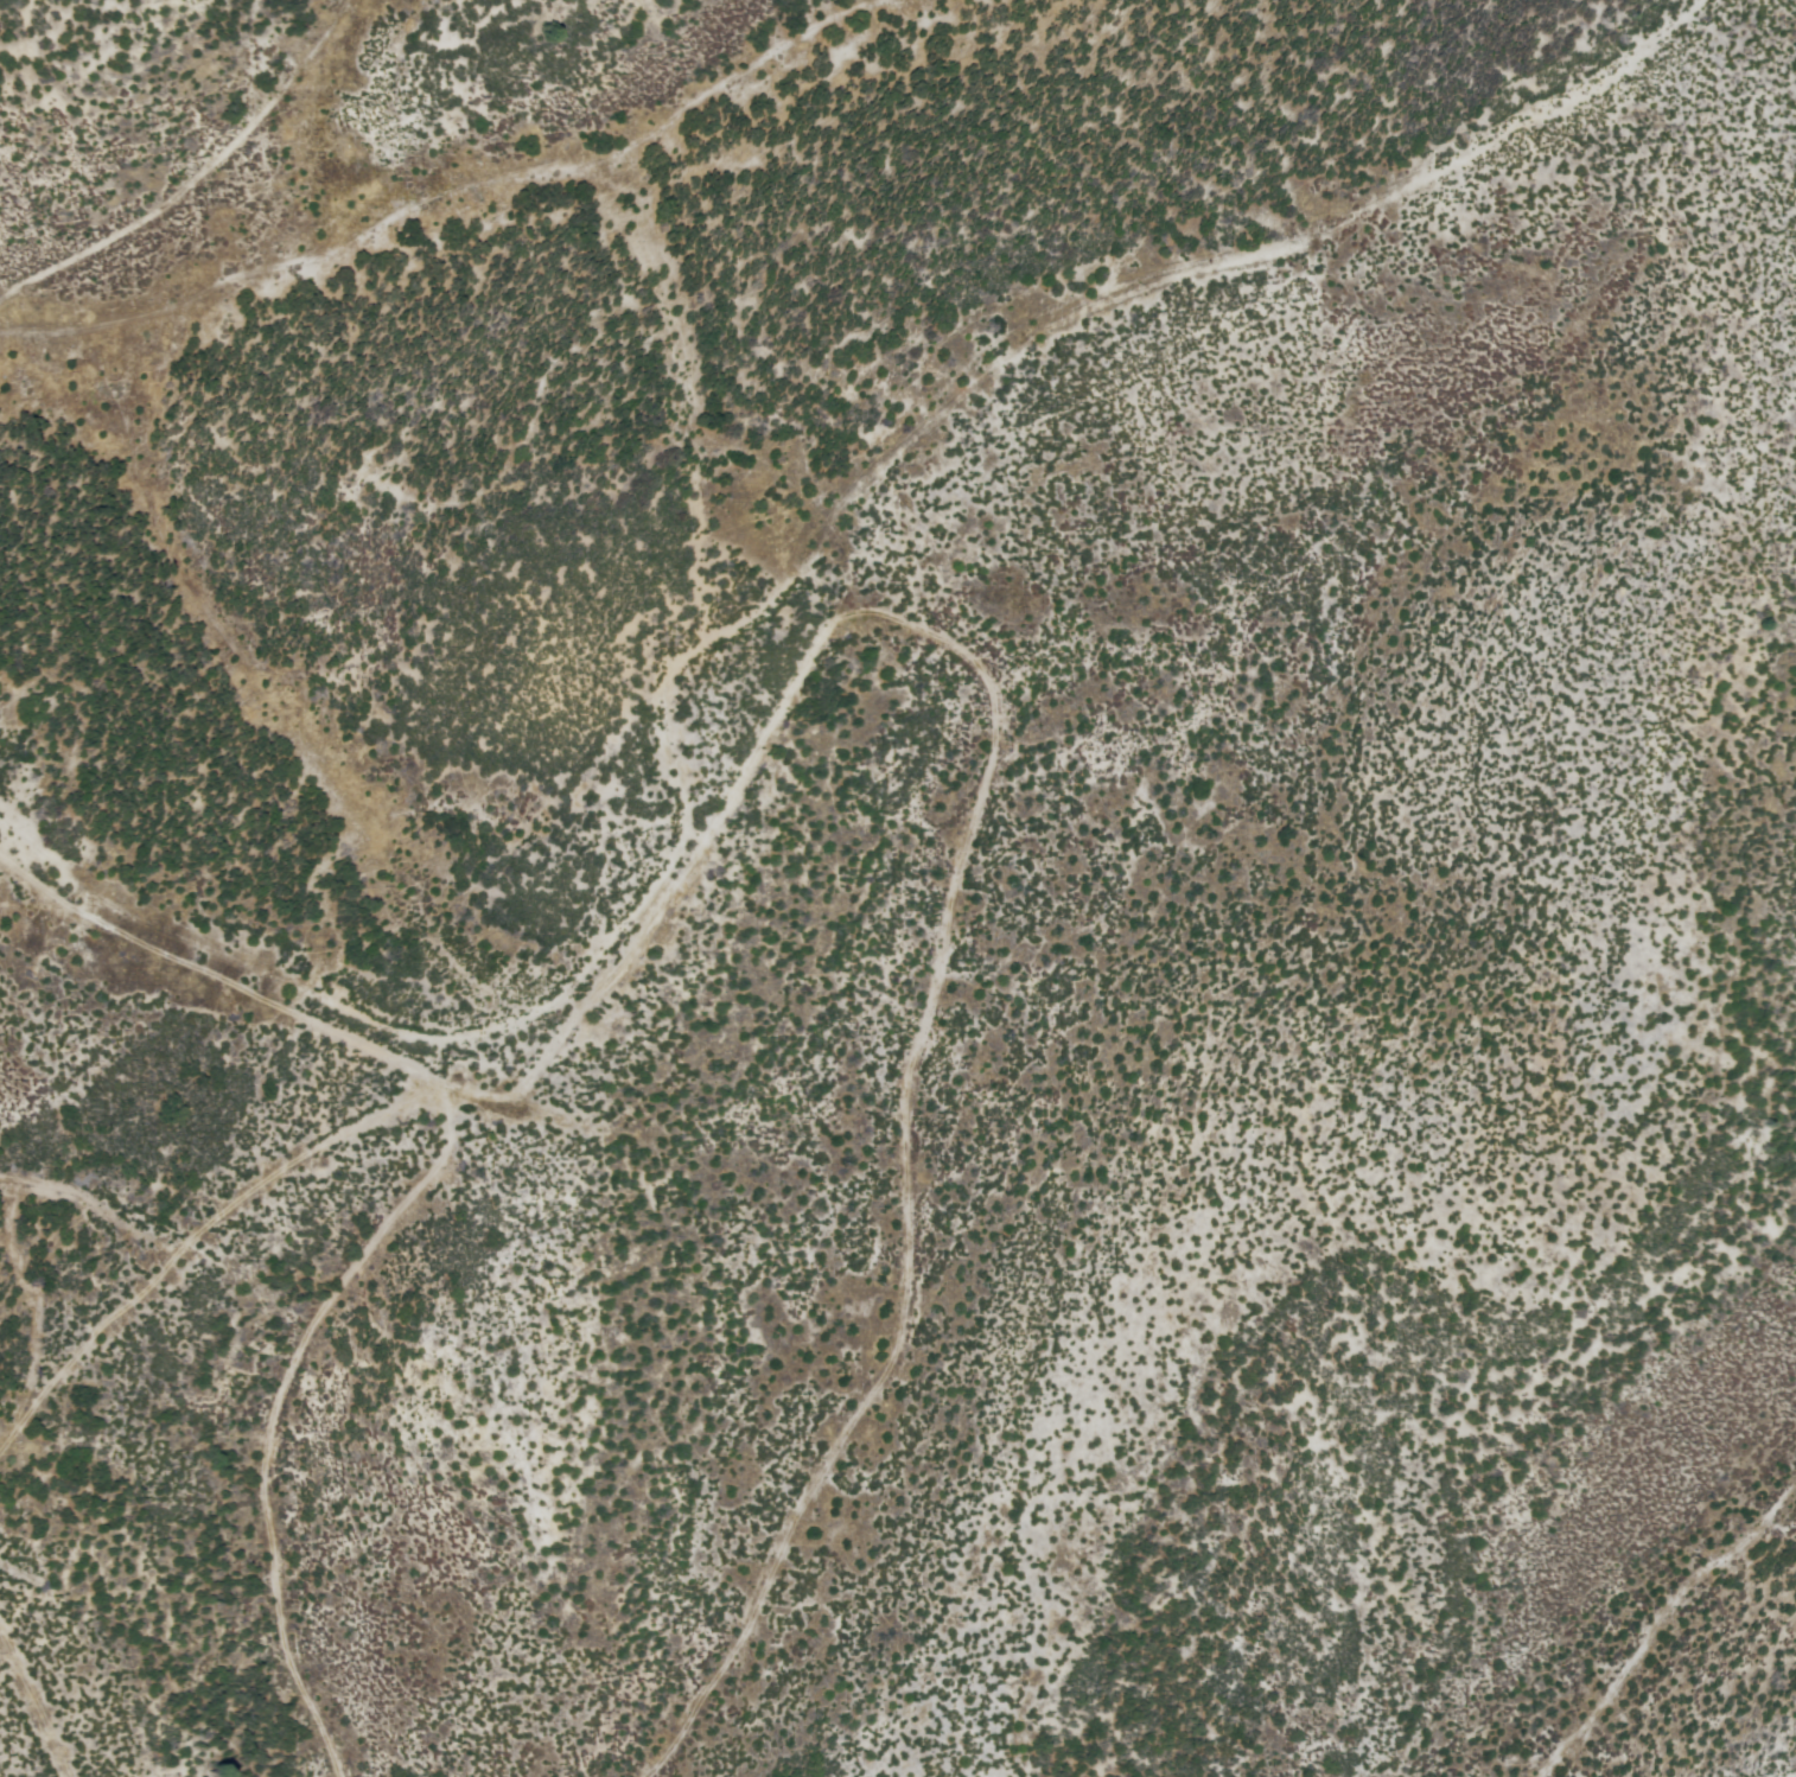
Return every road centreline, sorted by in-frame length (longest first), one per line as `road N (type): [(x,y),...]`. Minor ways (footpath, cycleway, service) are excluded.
road 1 (residential): [(1765,0),(1682,102),(1091,295),(954,383),(667,689),(649,865),(517,1002),(350,1002),(126,902)]

